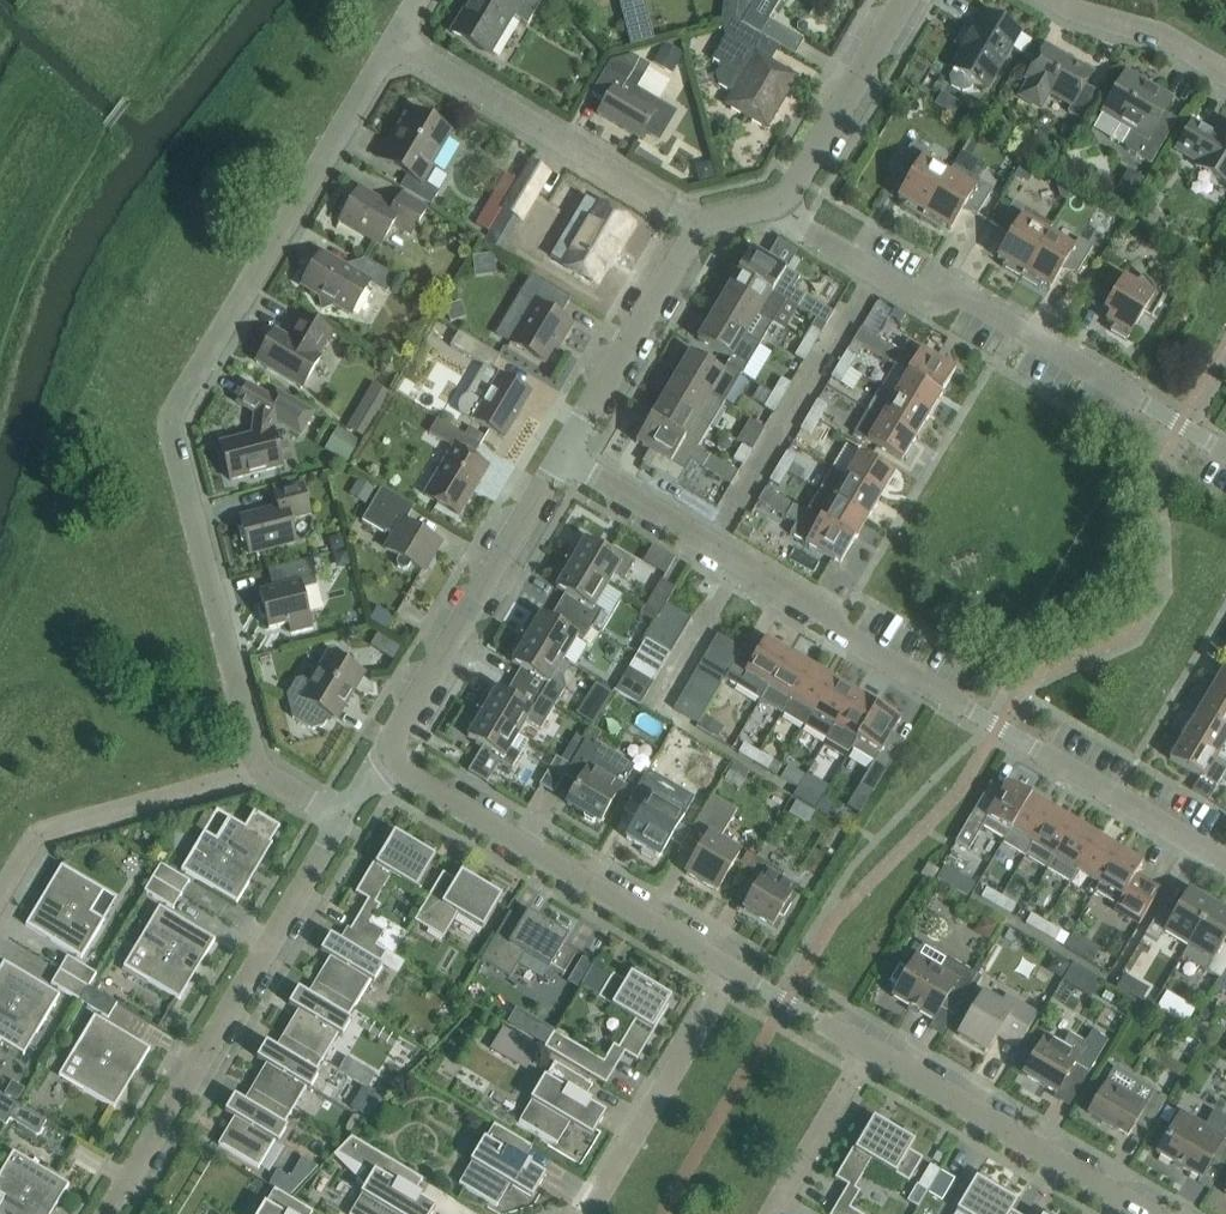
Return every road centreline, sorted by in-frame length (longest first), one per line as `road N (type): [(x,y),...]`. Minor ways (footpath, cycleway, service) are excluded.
road 1 (residential): [(395,40),(173,409),(169,430),(259,766)]
road 2 (residential): [(1225,862),(848,638),(839,620),(562,454)]
road 3 (residential): [(1225,450),(961,293),(932,305),(796,222),(778,202)]
road 4 (residential): [(105,1213),(338,817)]
road 5 (residential): [(734,969),(410,781),(395,763)]
road 6 (residential): [(701,222),(395,40)]
road 7 (residential): [(395,763),(396,725),(562,454)]
road 8 (residential): [(1142,1213),(864,1048)]
road 9 (residential): [(259,766),(44,830),(0,892)]
road 10 (residential): [(587,1213),(734,969)]
road 11 (residential): [(562,454),(701,222)]
road 12 (track): [(109,127),(45,235),(0,350)]
road 13 (residential): [(778,202),(903,0)]
road 14 (residential): [(769,1213),(864,1048)]
road 15 (residential): [(1225,73),(1162,35),(1061,0)]
road 16 (residential): [(864,1048),(734,969)]

